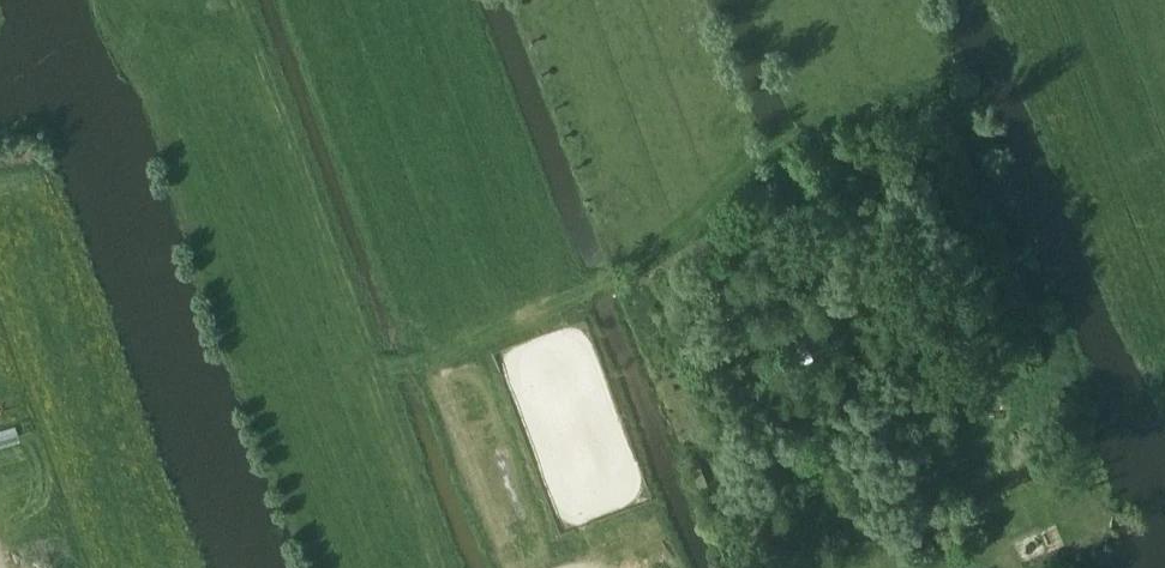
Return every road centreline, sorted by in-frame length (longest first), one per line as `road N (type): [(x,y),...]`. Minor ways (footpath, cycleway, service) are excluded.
road 1 (track): [(440,567),(229,0)]

